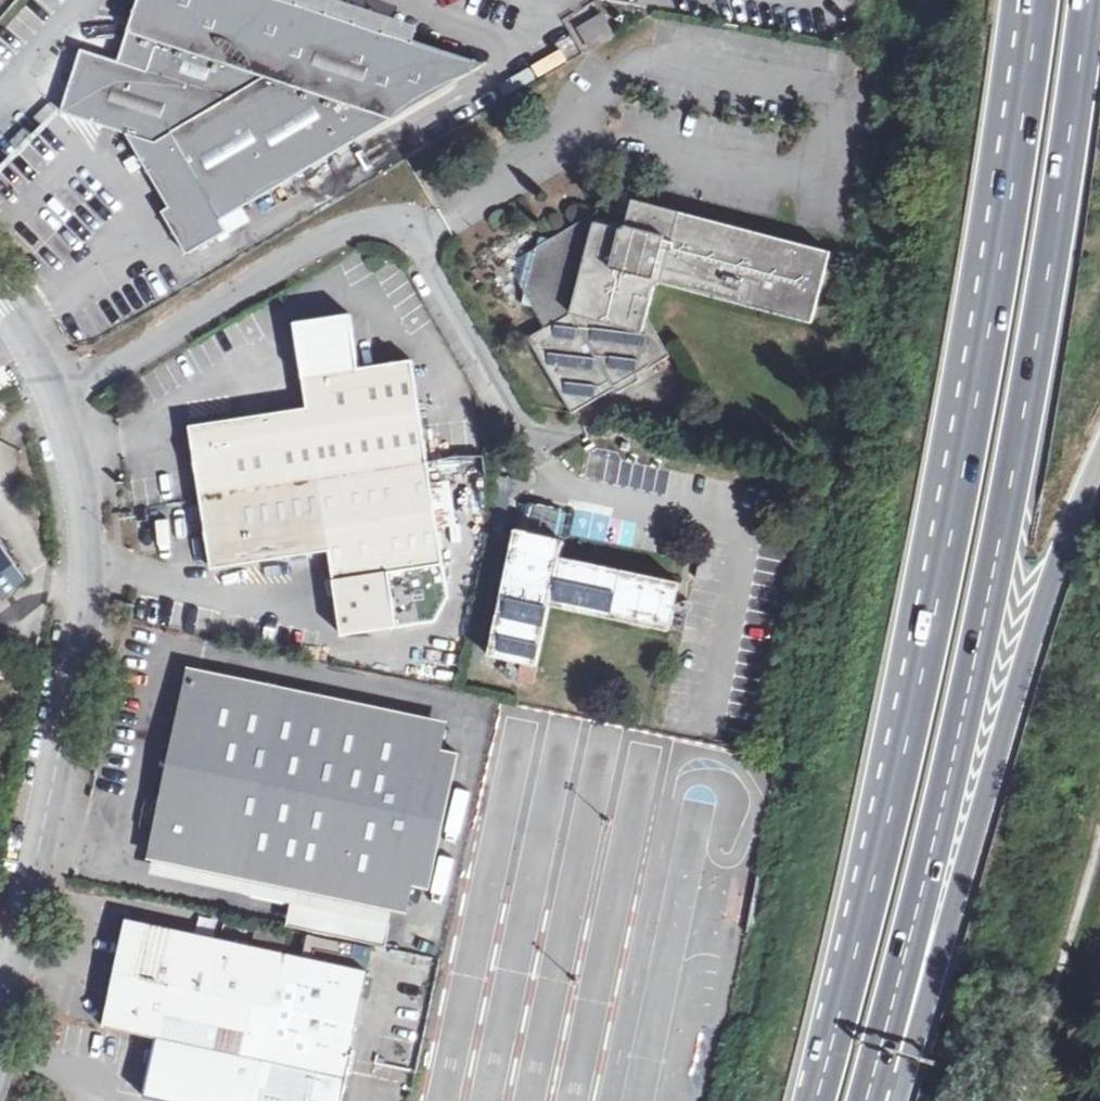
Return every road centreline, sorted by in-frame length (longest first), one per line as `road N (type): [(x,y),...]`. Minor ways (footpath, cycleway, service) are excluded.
road 1 (trunk): [(867,1100),(950,789),(993,586),(1090,0)]
road 2 (trunk): [(1037,18),(941,581),(814,1100)]
road 3 (unclassified): [(0,1069),(88,661),(96,583),(78,439),(38,344),(0,287)]
road 4 (trunk): [(875,1100),(1068,532),(1099,469)]

